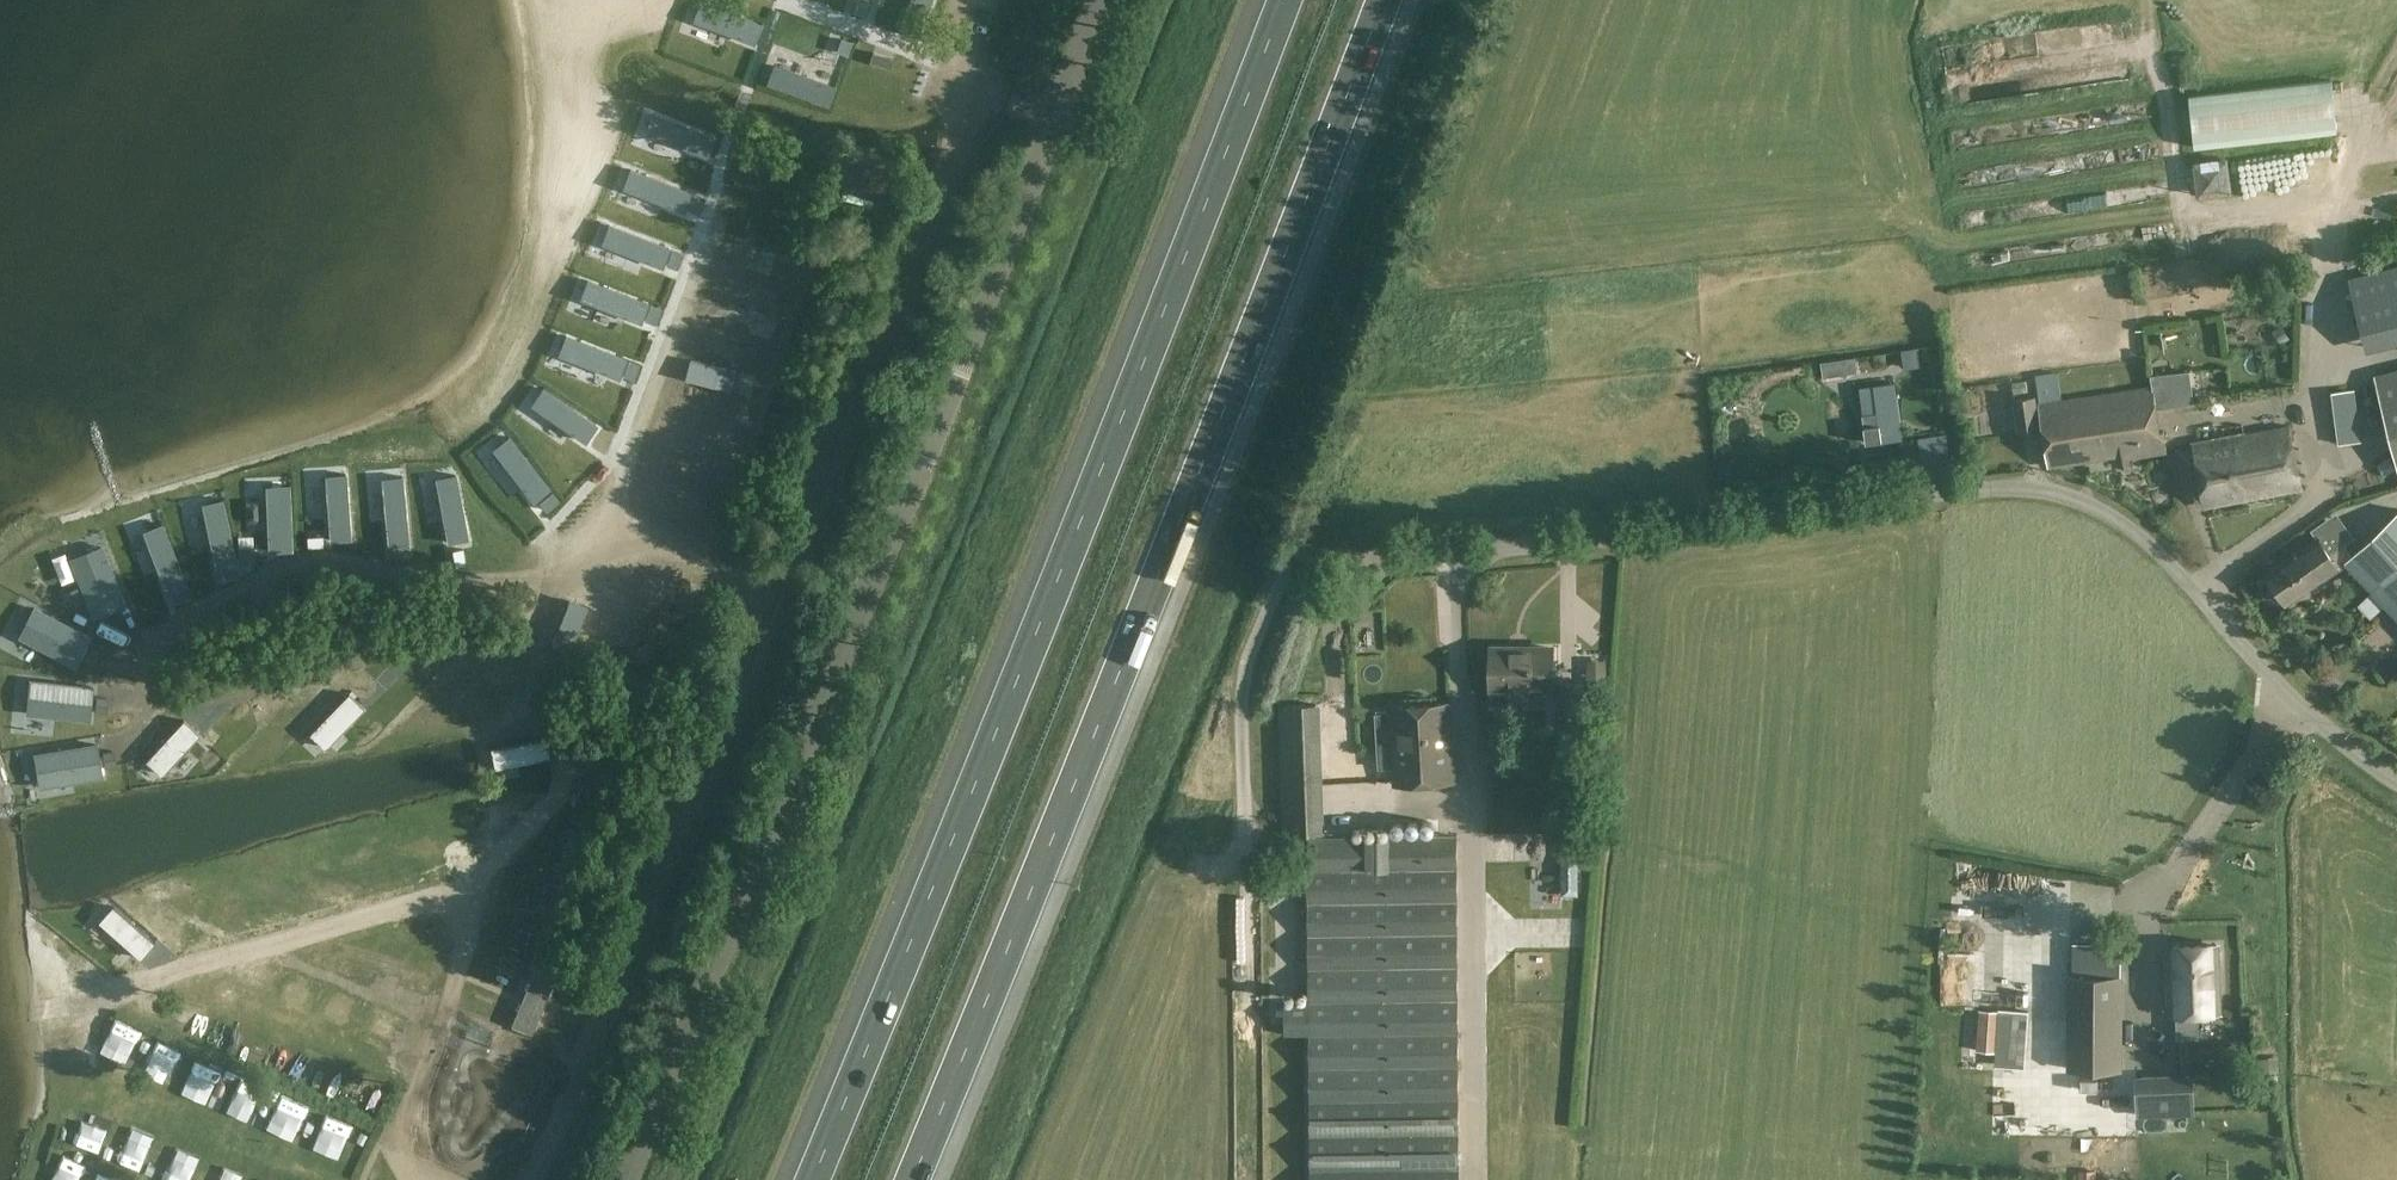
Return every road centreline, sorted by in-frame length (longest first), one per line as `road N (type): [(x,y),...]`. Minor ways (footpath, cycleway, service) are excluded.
road 1 (motorway): [(913,1179),(1131,659),(1385,0)]
road 2 (motorway): [(1276,0),(1034,626),(805,1179)]
road 3 (unclassified): [(2396,786),(2302,705),(2142,539),(2101,510),(2048,489),(1561,544)]
road 4 (unclassified): [(630,1179),(941,419)]

